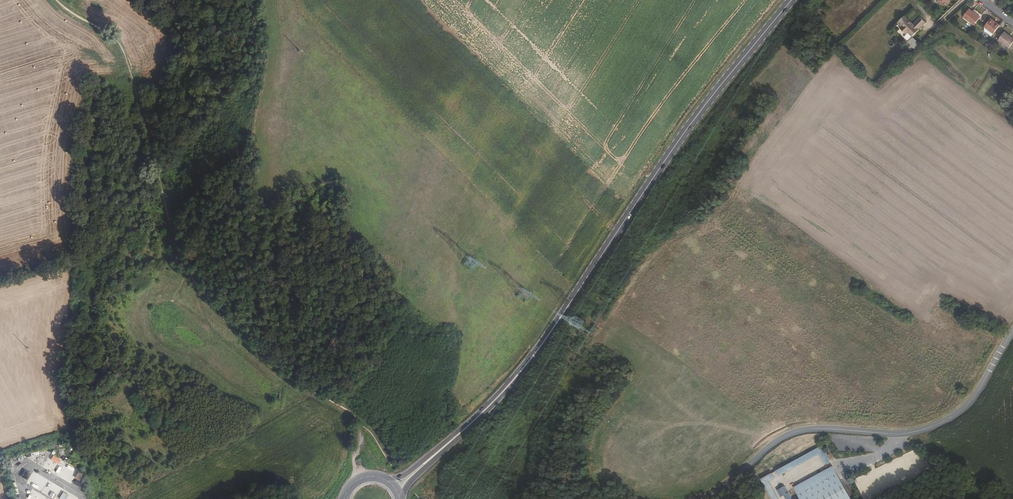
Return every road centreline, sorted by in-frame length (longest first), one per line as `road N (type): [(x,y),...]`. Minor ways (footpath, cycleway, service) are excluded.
road 1 (unclassified): [(698,498),(801,431),(905,433),(947,419),(974,397),(1012,330)]
road 2 (primary): [(792,0),(700,111),(579,289)]
road 3 (primary): [(402,498),(414,478),(523,372),(579,289)]
road 4 (primary): [(579,289),(488,404),(390,481)]

